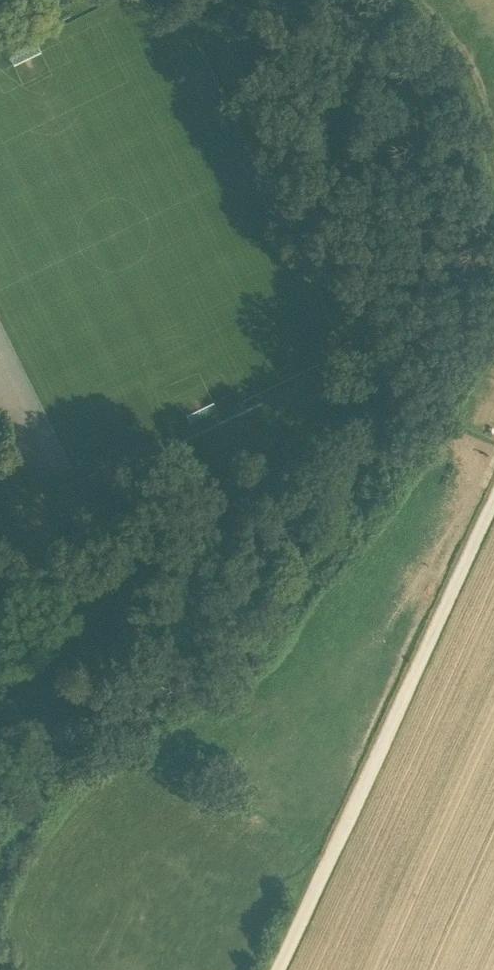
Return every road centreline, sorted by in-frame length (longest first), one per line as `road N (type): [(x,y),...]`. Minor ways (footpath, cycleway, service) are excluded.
road 1 (track): [(278,969),(493,505)]
road 2 (track): [(493,166),(465,79),(415,0)]

